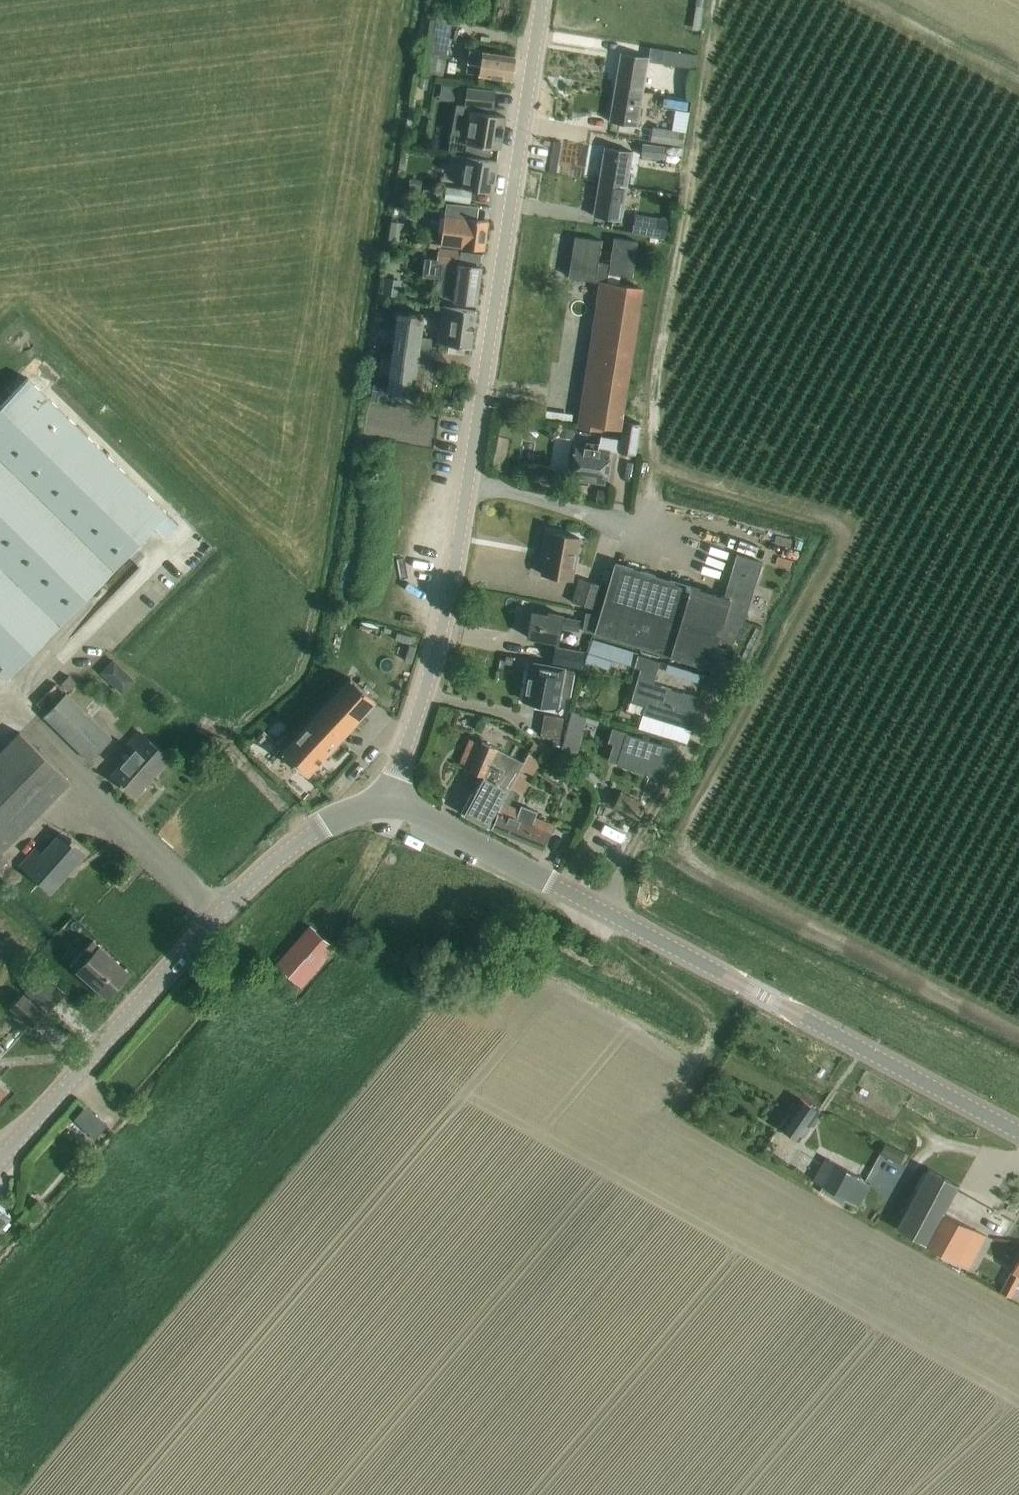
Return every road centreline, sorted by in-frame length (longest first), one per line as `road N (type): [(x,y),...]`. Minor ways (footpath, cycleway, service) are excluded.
road 1 (unclassified): [(381,806),(442,622),(540,0)]
road 2 (secondary): [(1018,1132),(415,814),(381,806)]
road 3 (secondary): [(0,1167),(272,861),(344,814),(381,806)]

